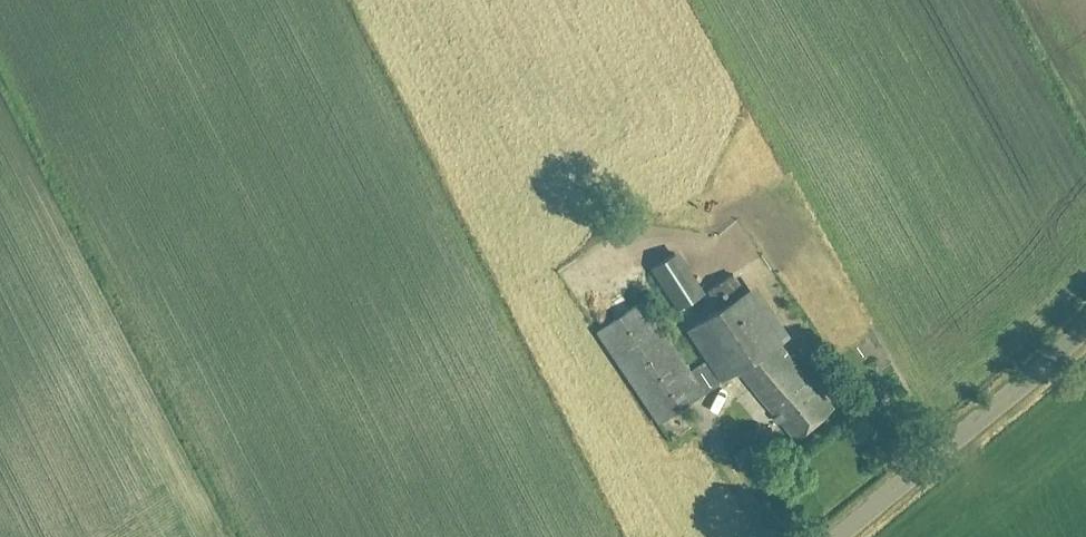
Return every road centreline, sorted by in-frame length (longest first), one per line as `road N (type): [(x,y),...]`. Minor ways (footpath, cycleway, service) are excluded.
road 1 (unclassified): [(836,536),(1085,325)]

